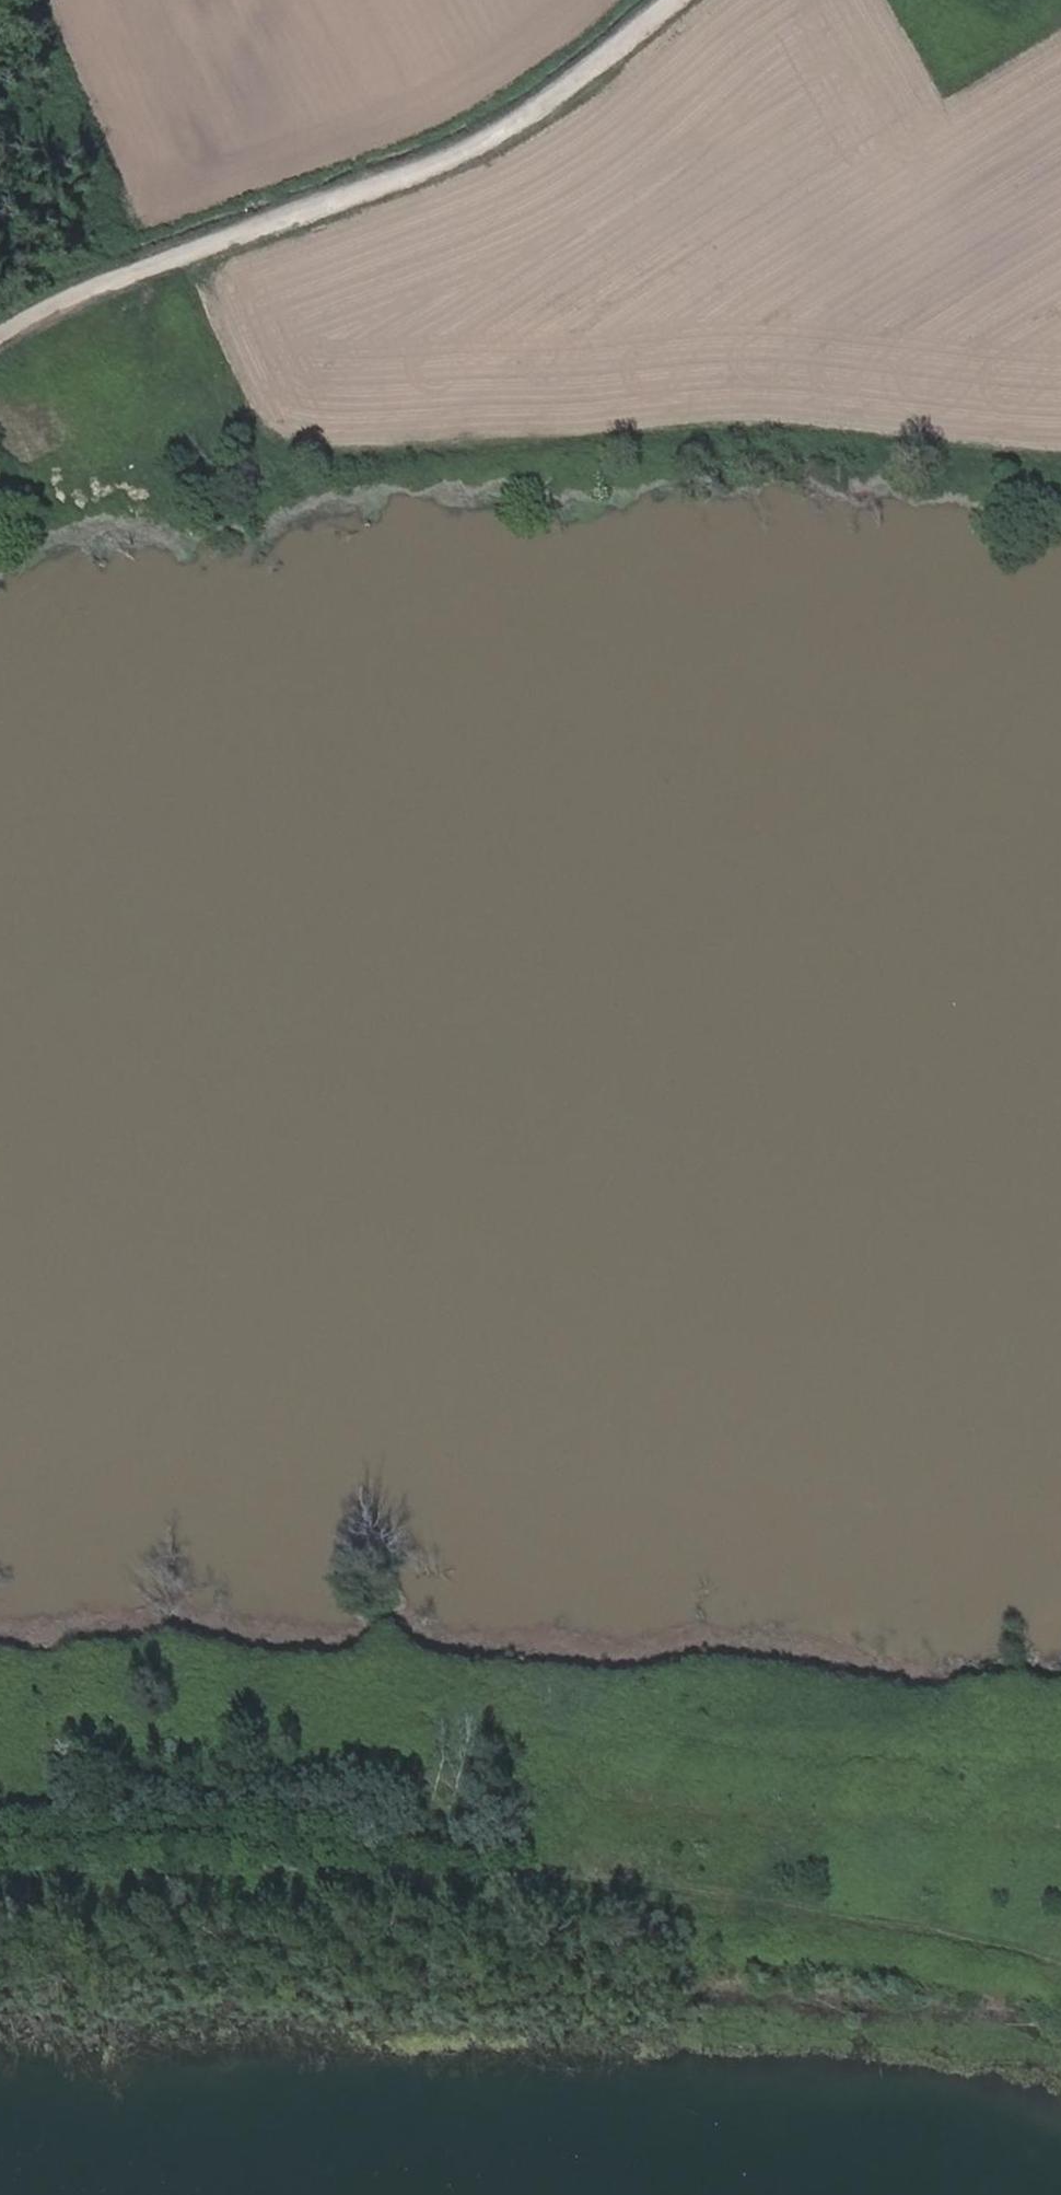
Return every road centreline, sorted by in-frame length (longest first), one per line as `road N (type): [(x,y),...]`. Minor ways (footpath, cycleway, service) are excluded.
road 1 (track): [(0,1881),(326,1868),(606,1876),(744,1896),(1060,1968)]

